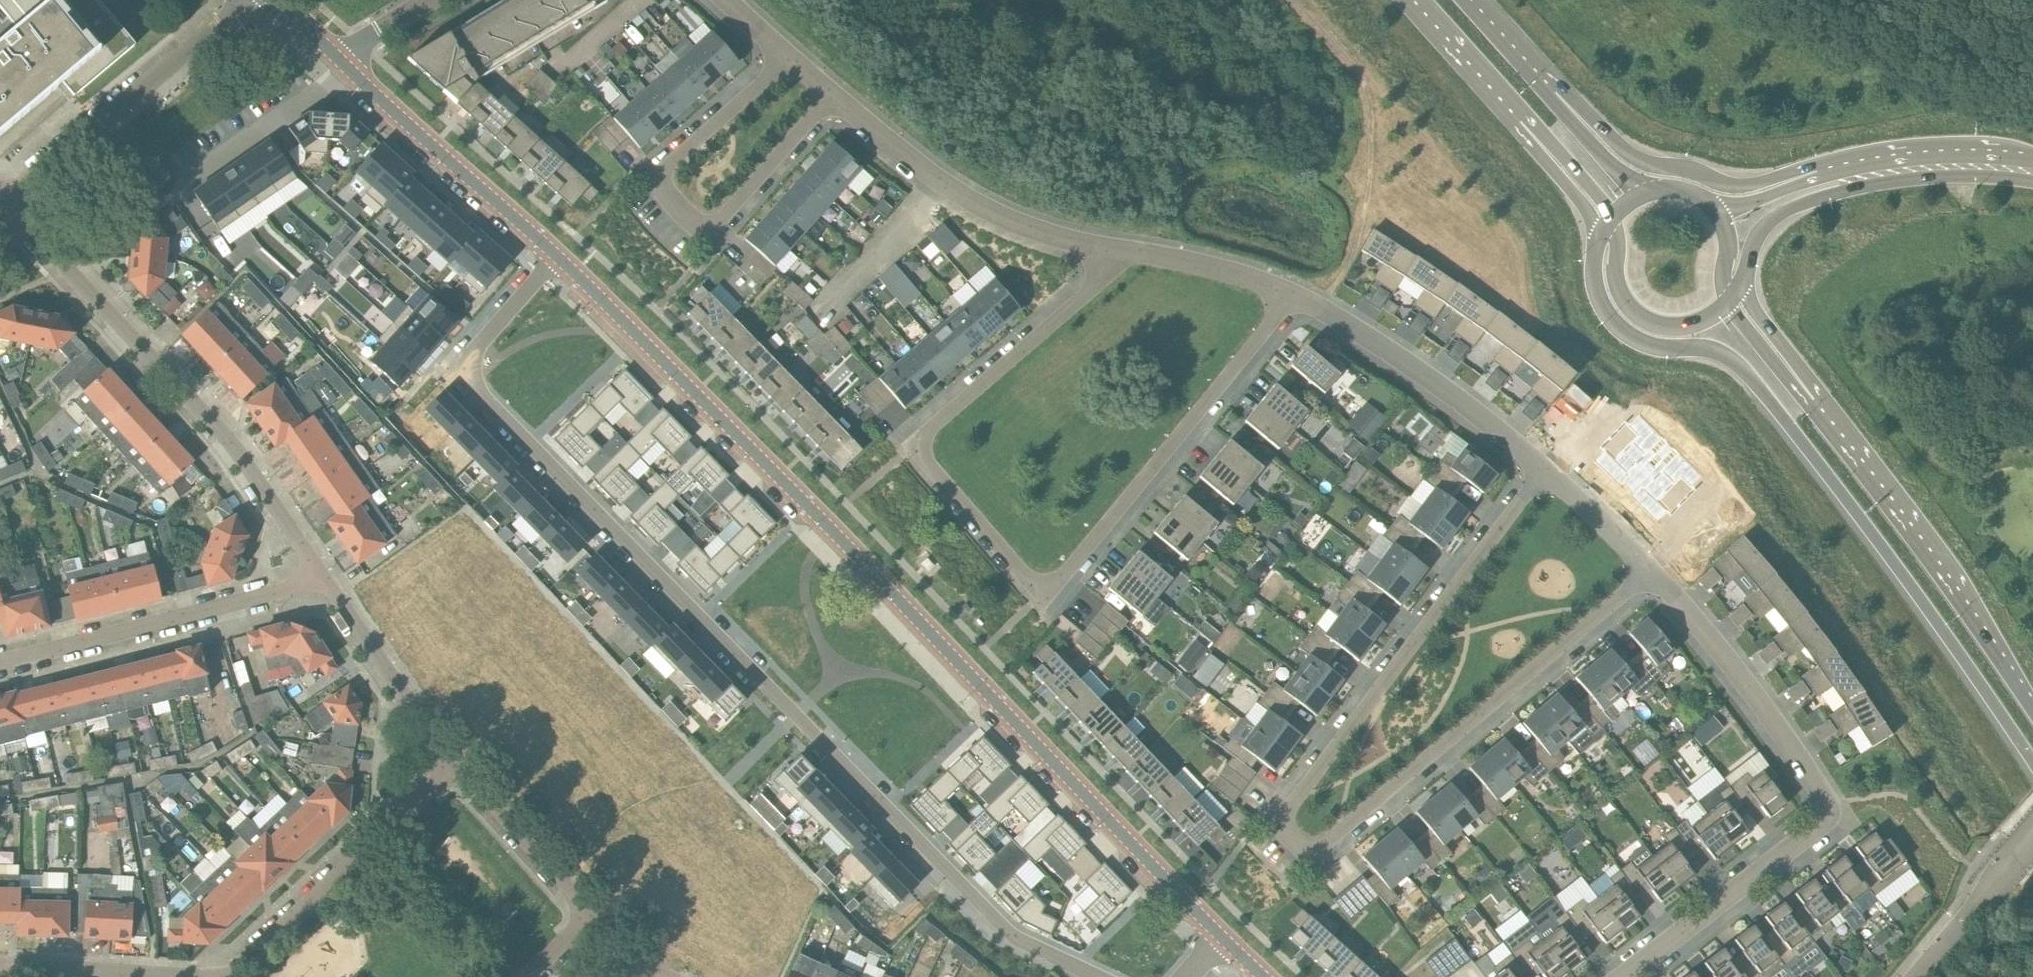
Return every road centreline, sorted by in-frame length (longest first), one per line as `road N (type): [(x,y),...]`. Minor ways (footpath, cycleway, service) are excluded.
road 1 (residential): [(559,259),(470,360),(481,394),(1007,930),(1095,976)]
road 2 (residential): [(1224,937),(559,259)]
road 3 (residential): [(1543,474),(1287,815),(1289,836),(1309,855),(1329,856),(1653,576)]
road 4 (residential): [(1107,254),(1101,275),(925,435),(927,457),(1042,588),(1059,581),(1298,297)]
road 5 (primary): [(1597,243),(1594,283),(1611,320),(1645,343),(1715,351),(1749,373),(2032,758)]
road 6 (residential): [(1653,576),(1750,686),(1829,803),(1822,824),(1623,976)]
road 7 (residential): [(318,574),(199,403),(0,205)]
road 8 (residential): [(789,56),(659,180),(678,209),(715,235),(836,95)]
road 9 (primary): [(2032,701),(1790,369)]
road 10 (residential): [(0,664),(283,594),(318,574)]
road 11 (residential): [(0,198),(250,0)]
road 12 (residential): [(836,95),(937,181),(995,216),(1107,254)]
road 13 (residential): [(456,763),(231,976)]
road 14 (tertiary): [(1751,257),(1773,219),(1832,194),(1936,176),(2032,181)]
road 15 (residential): [(1298,297),(1427,379),(1543,474)]
road 16 (residential): [(559,259),(341,60)]
road 17 (primary): [(1816,171),(1735,185),(1652,164),(1566,101)]
road 18 (residential): [(456,763),(318,574)]
road 19 (tertiary): [(2032,157),(1937,150),(1816,171)]
road 20 (residential): [(594,917),(456,763)]
road 21 (primary): [(1610,218),(1618,287),(1647,320),(1691,325),(1731,299)]
road 22 (residential): [(1107,254),(1193,265),(1298,297)]
road 23 (unclassified): [(1919,976),(2032,832)]
road 24 (primary): [(1414,0),(1531,134)]
road 25 (residential): [(177,976),(0,966)]
road 26 (residential): [(1543,474),(1653,576)]
road 27 (primary): [(1566,101),(1473,0)]
road 28 (primary): [(1661,190),(1622,173),(1566,101)]
road 29 (primary): [(1531,134),(1597,243)]

